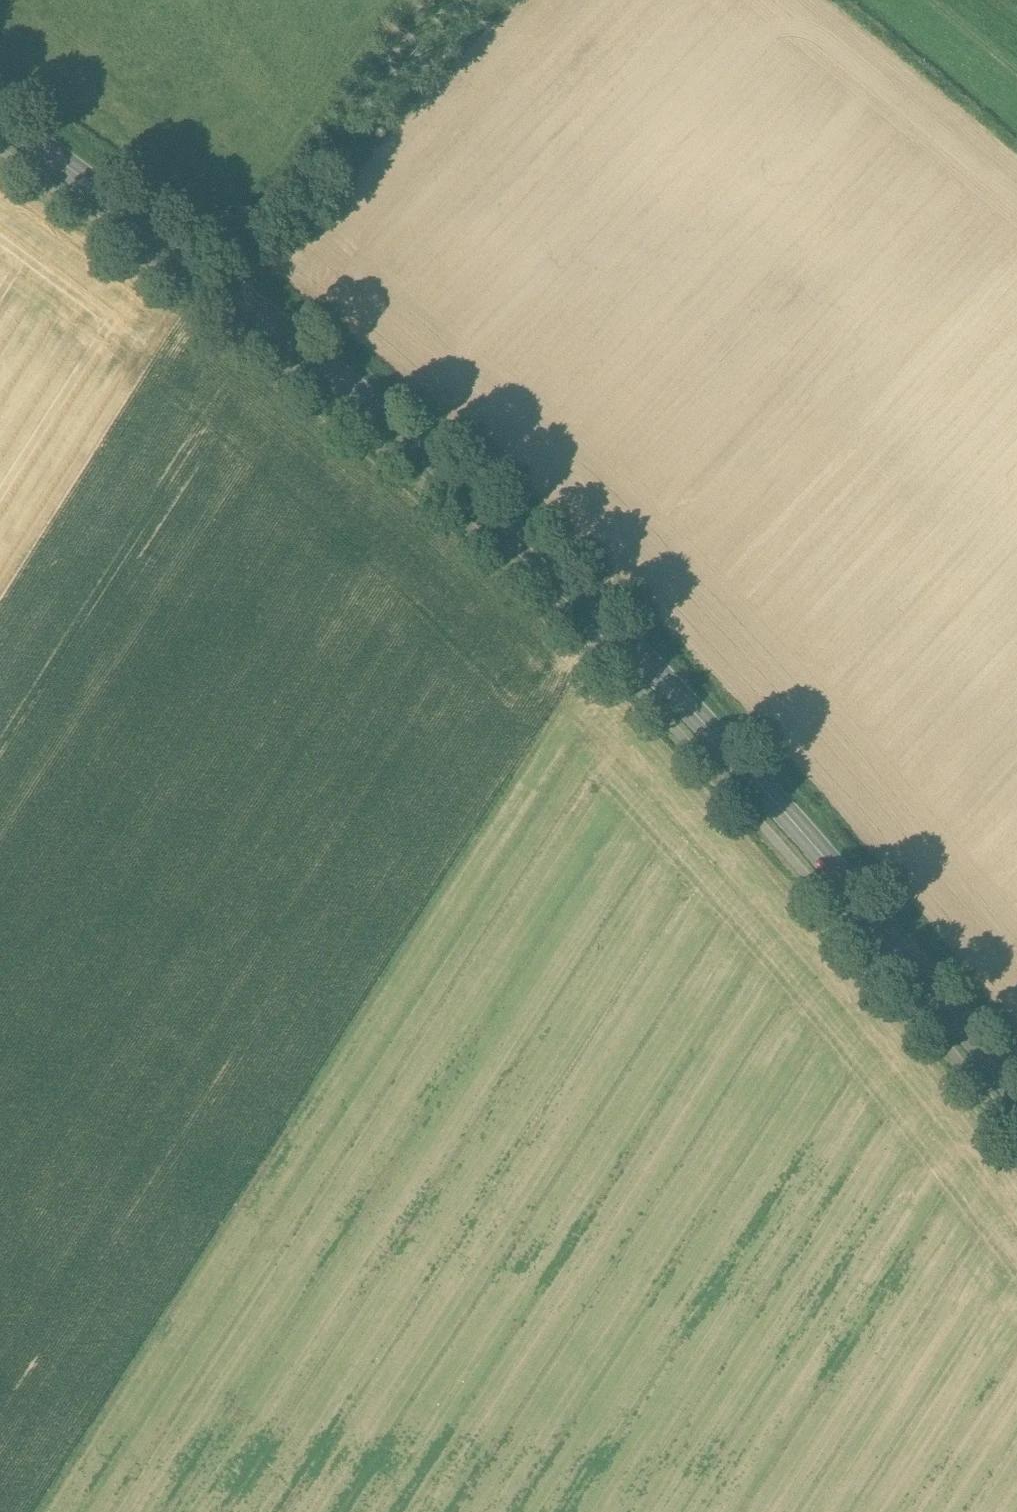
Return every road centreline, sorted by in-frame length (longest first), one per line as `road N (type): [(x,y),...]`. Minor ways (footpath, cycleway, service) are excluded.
road 1 (secondary): [(1016,1099),(761,777),(523,532),(338,368),(144,213),(0,114)]

